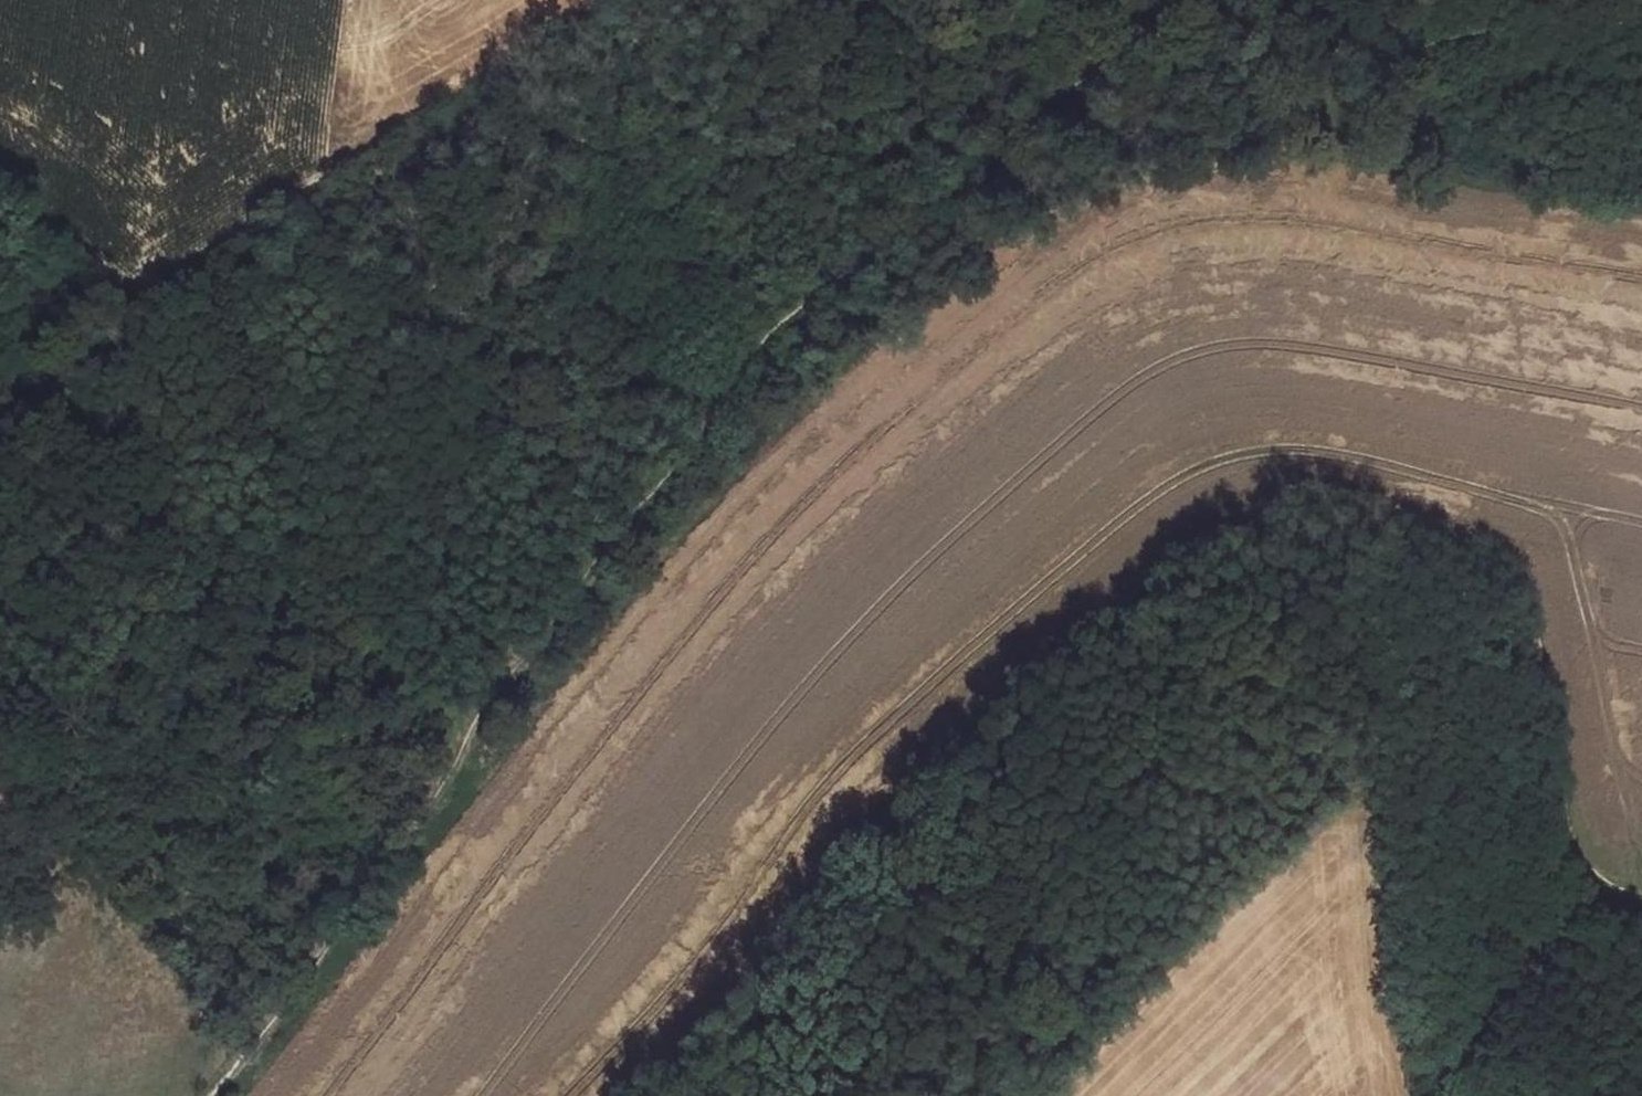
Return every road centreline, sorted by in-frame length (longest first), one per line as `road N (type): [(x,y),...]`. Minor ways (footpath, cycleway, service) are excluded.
road 1 (track): [(210,1095),(342,931),(362,884),(447,782),(471,730)]

